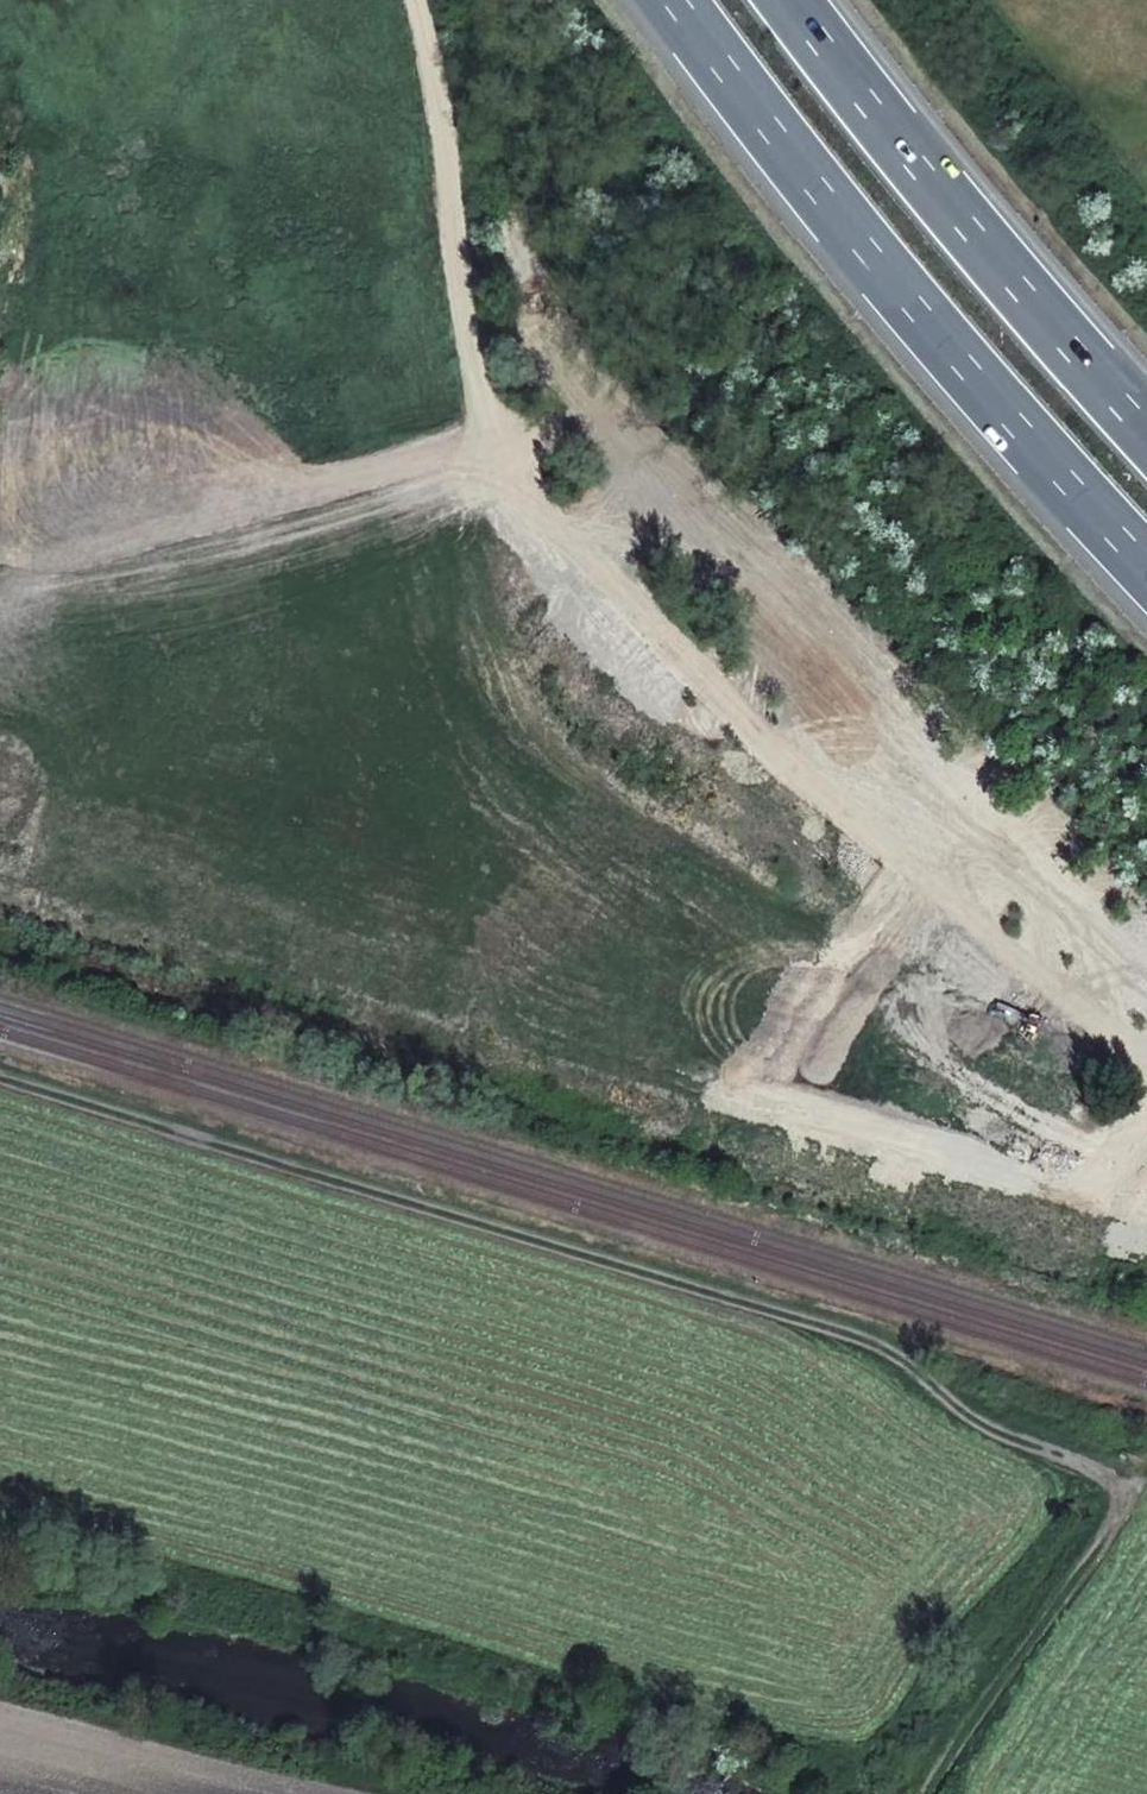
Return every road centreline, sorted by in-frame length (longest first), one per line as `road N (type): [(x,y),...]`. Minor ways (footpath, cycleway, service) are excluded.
road 1 (track): [(0,1077),(877,1342),(968,1416),(1089,1464),(1117,1497),(932,1793)]
road 2 (motorway): [(679,0),(874,258),(1146,567)]
road 3 (motorway): [(1146,435),(981,242),(791,0)]

